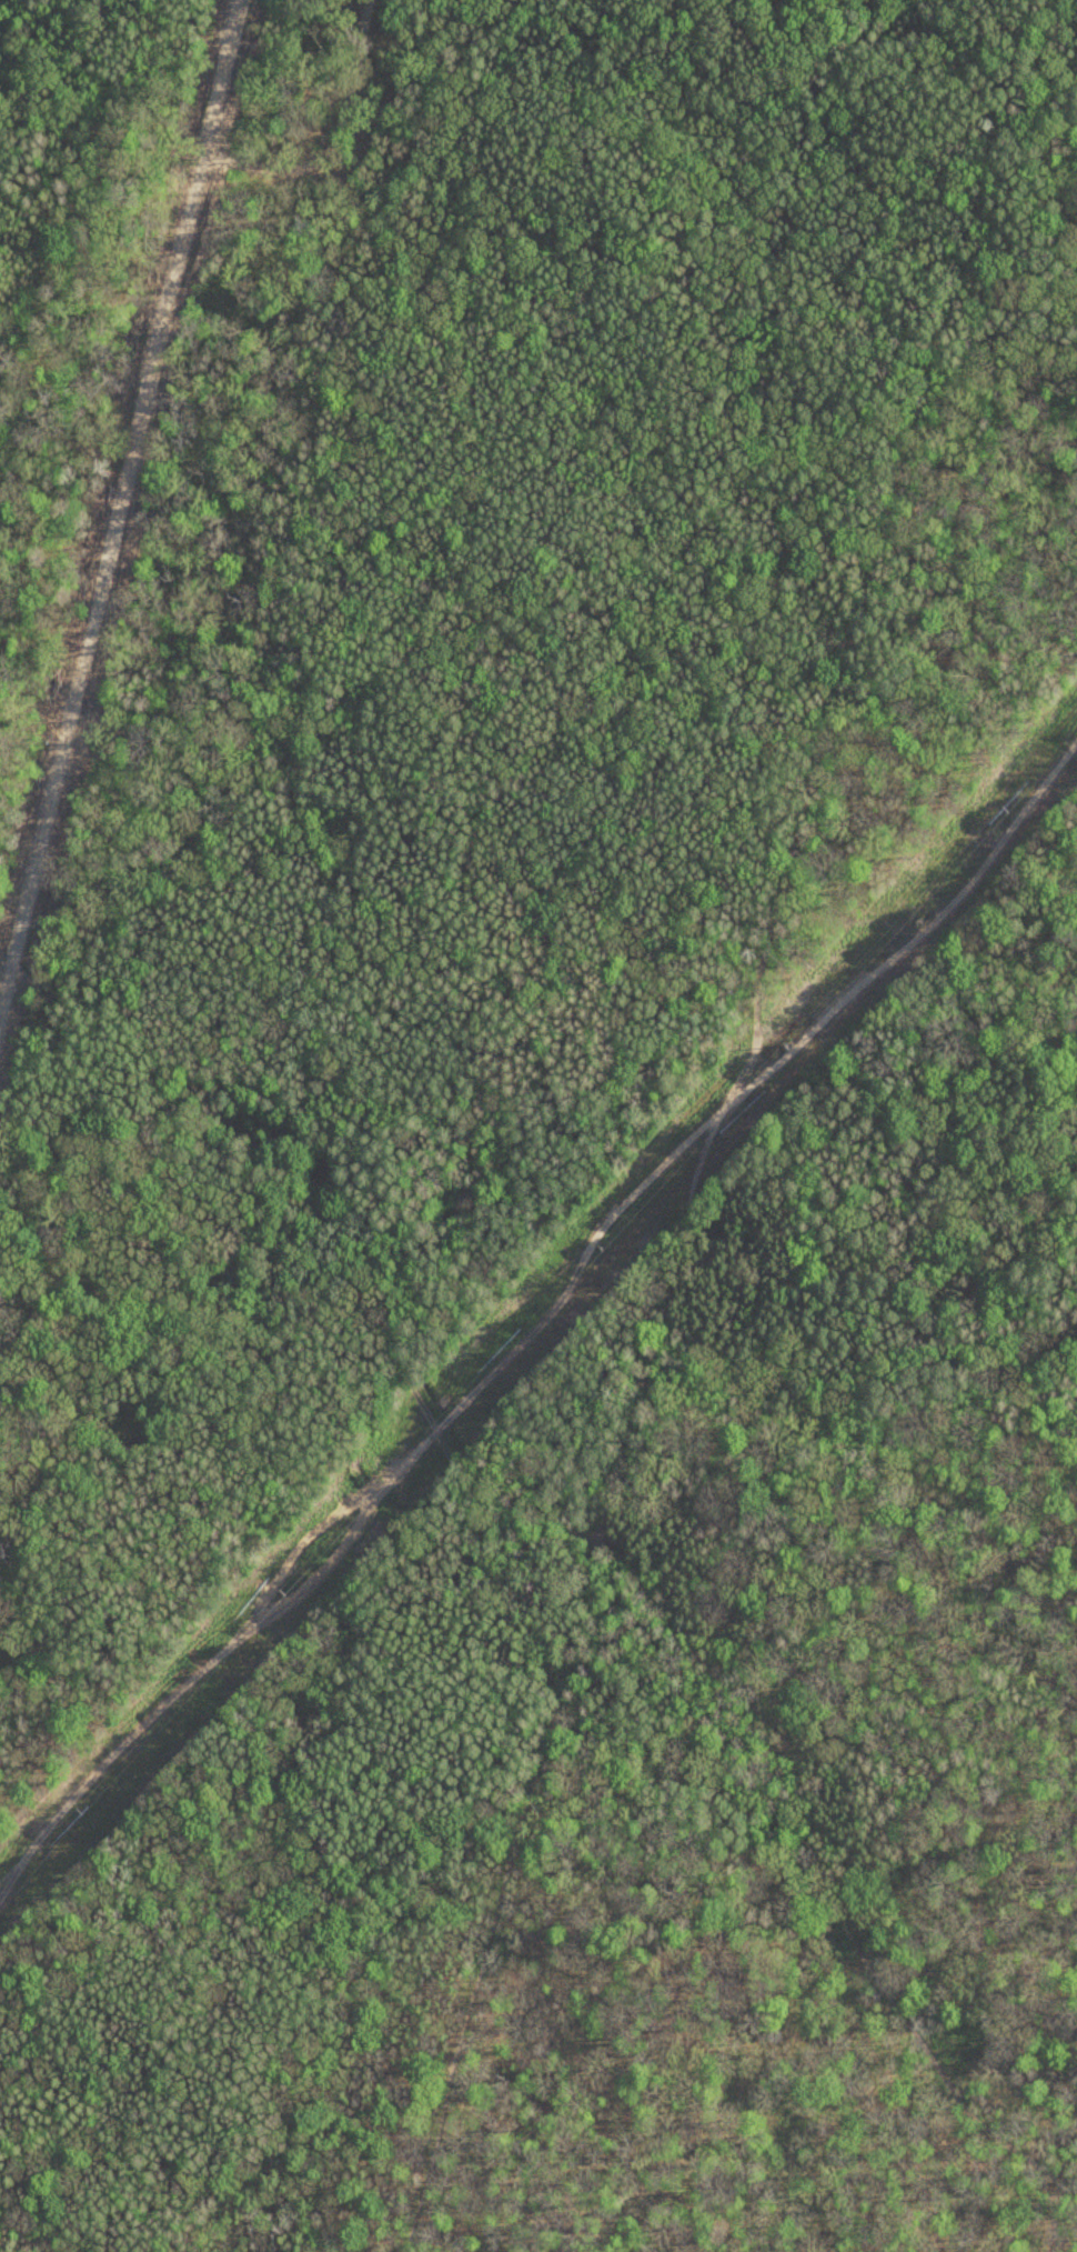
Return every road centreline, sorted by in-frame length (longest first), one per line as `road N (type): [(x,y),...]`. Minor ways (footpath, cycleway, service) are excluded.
road 1 (residential): [(0,1008),(235,0)]
road 2 (track): [(598,1534),(516,1507),(456,1464),(319,1211),(232,1080),(154,1019),(91,985),(10,969)]
road 3 (track): [(1076,2179),(1014,2151),(965,2108),(878,1986),(774,1804),(769,1728),(755,1702),(707,1668),(598,1534)]
road 4 (residential): [(406,2251),(598,1534)]

